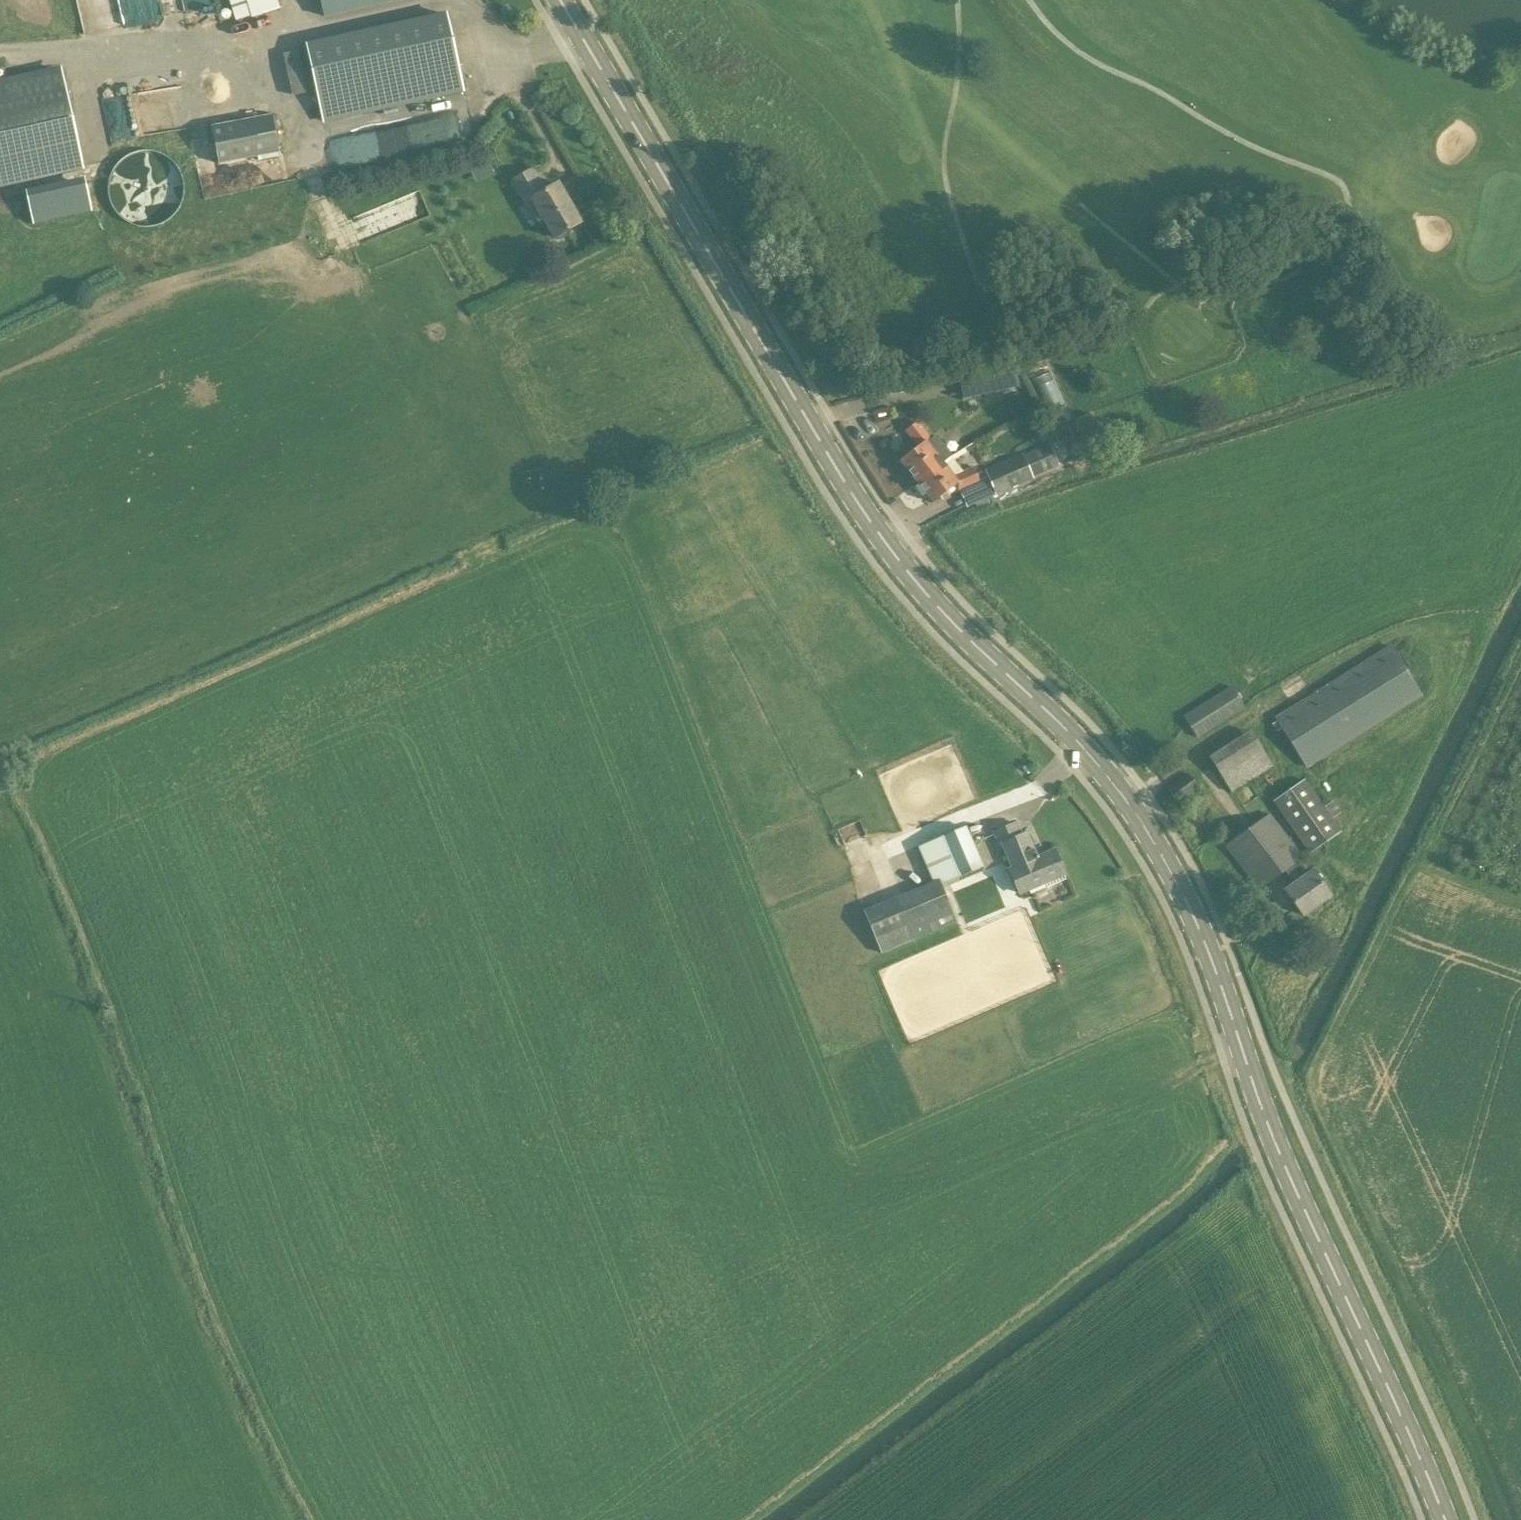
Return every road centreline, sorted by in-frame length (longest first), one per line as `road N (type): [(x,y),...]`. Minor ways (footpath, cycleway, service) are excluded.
road 1 (tertiary): [(1445,1519),(1269,1130),(1198,926),(1146,829),(1075,739),(965,634),(874,529),(560,0)]

